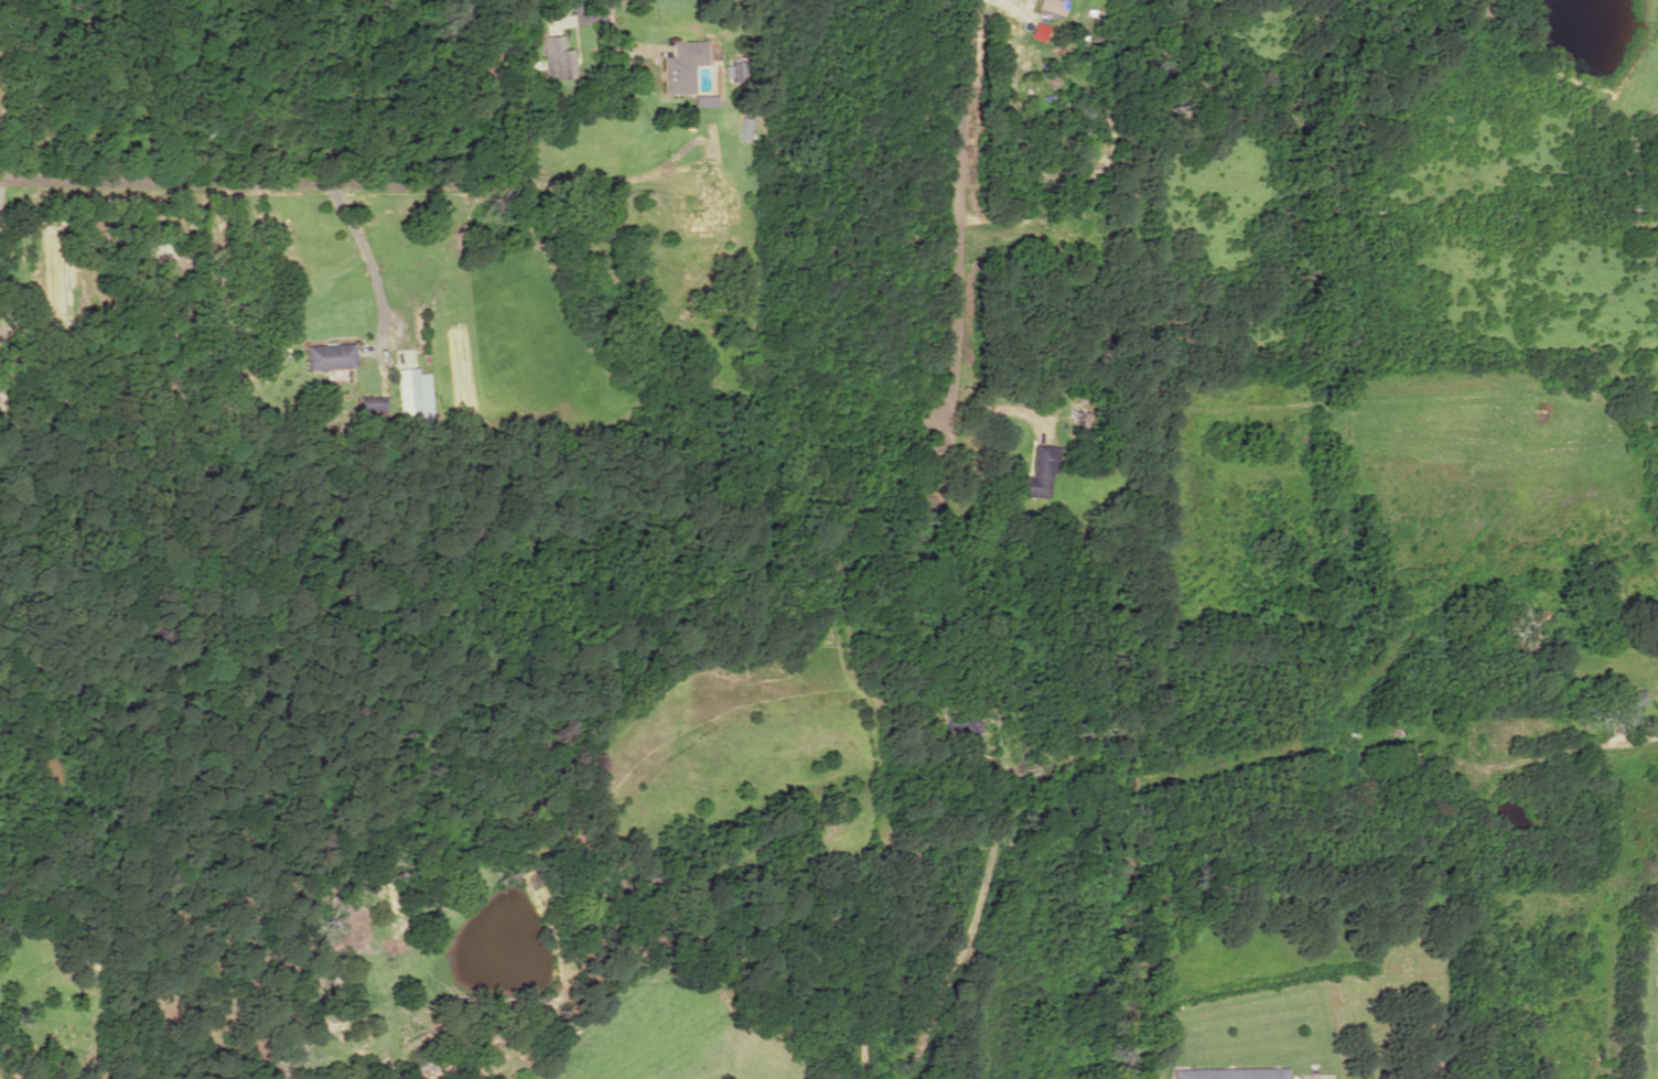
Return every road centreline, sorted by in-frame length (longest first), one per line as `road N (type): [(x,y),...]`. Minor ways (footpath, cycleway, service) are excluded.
road 1 (residential): [(960,0),(934,422)]
road 2 (residential): [(0,182),(272,184)]

